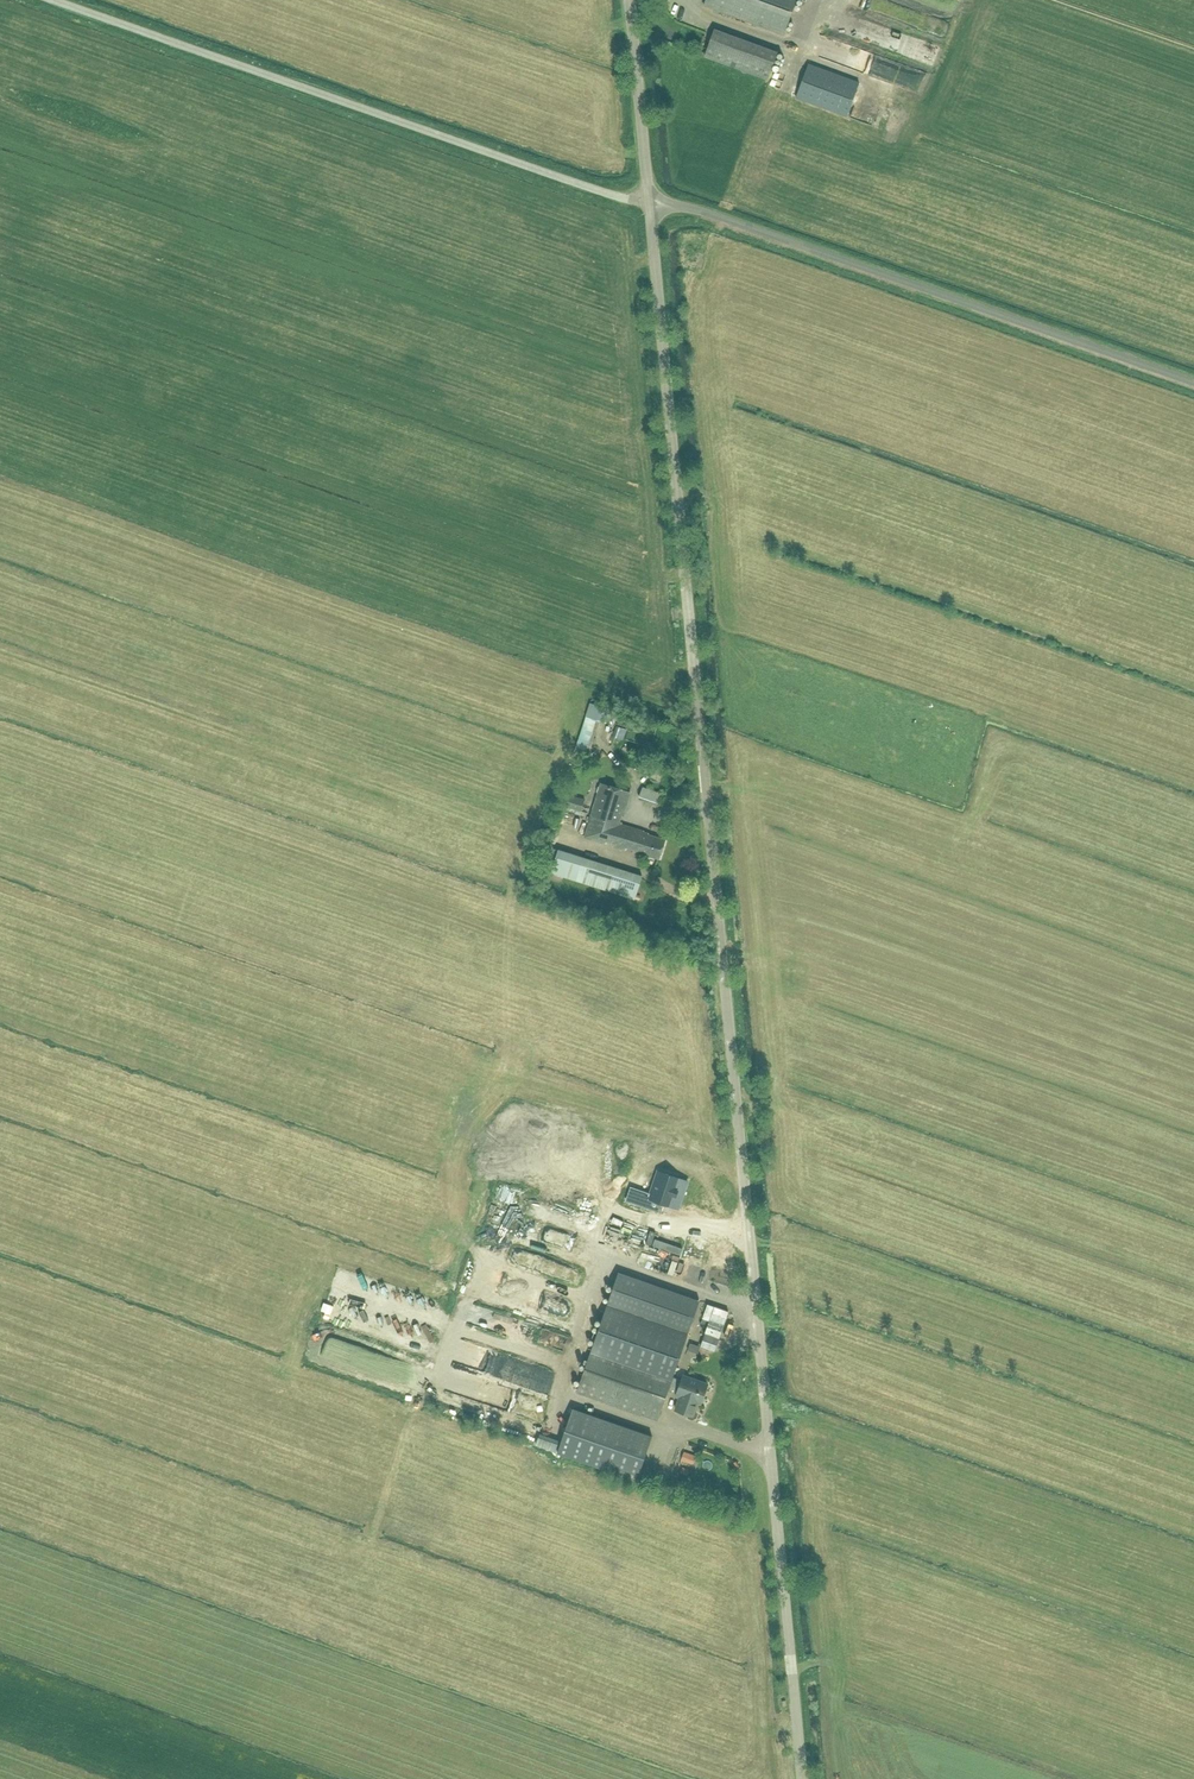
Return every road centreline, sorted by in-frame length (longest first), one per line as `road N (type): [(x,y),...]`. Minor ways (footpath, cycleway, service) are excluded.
road 1 (unclassified): [(801,1778),(651,203)]
road 2 (unclassified): [(651,203),(613,197),(51,0)]
road 3 (unclassified): [(1193,382),(698,209),(651,203)]
road 4 (unclassified): [(651,203),(631,0)]

